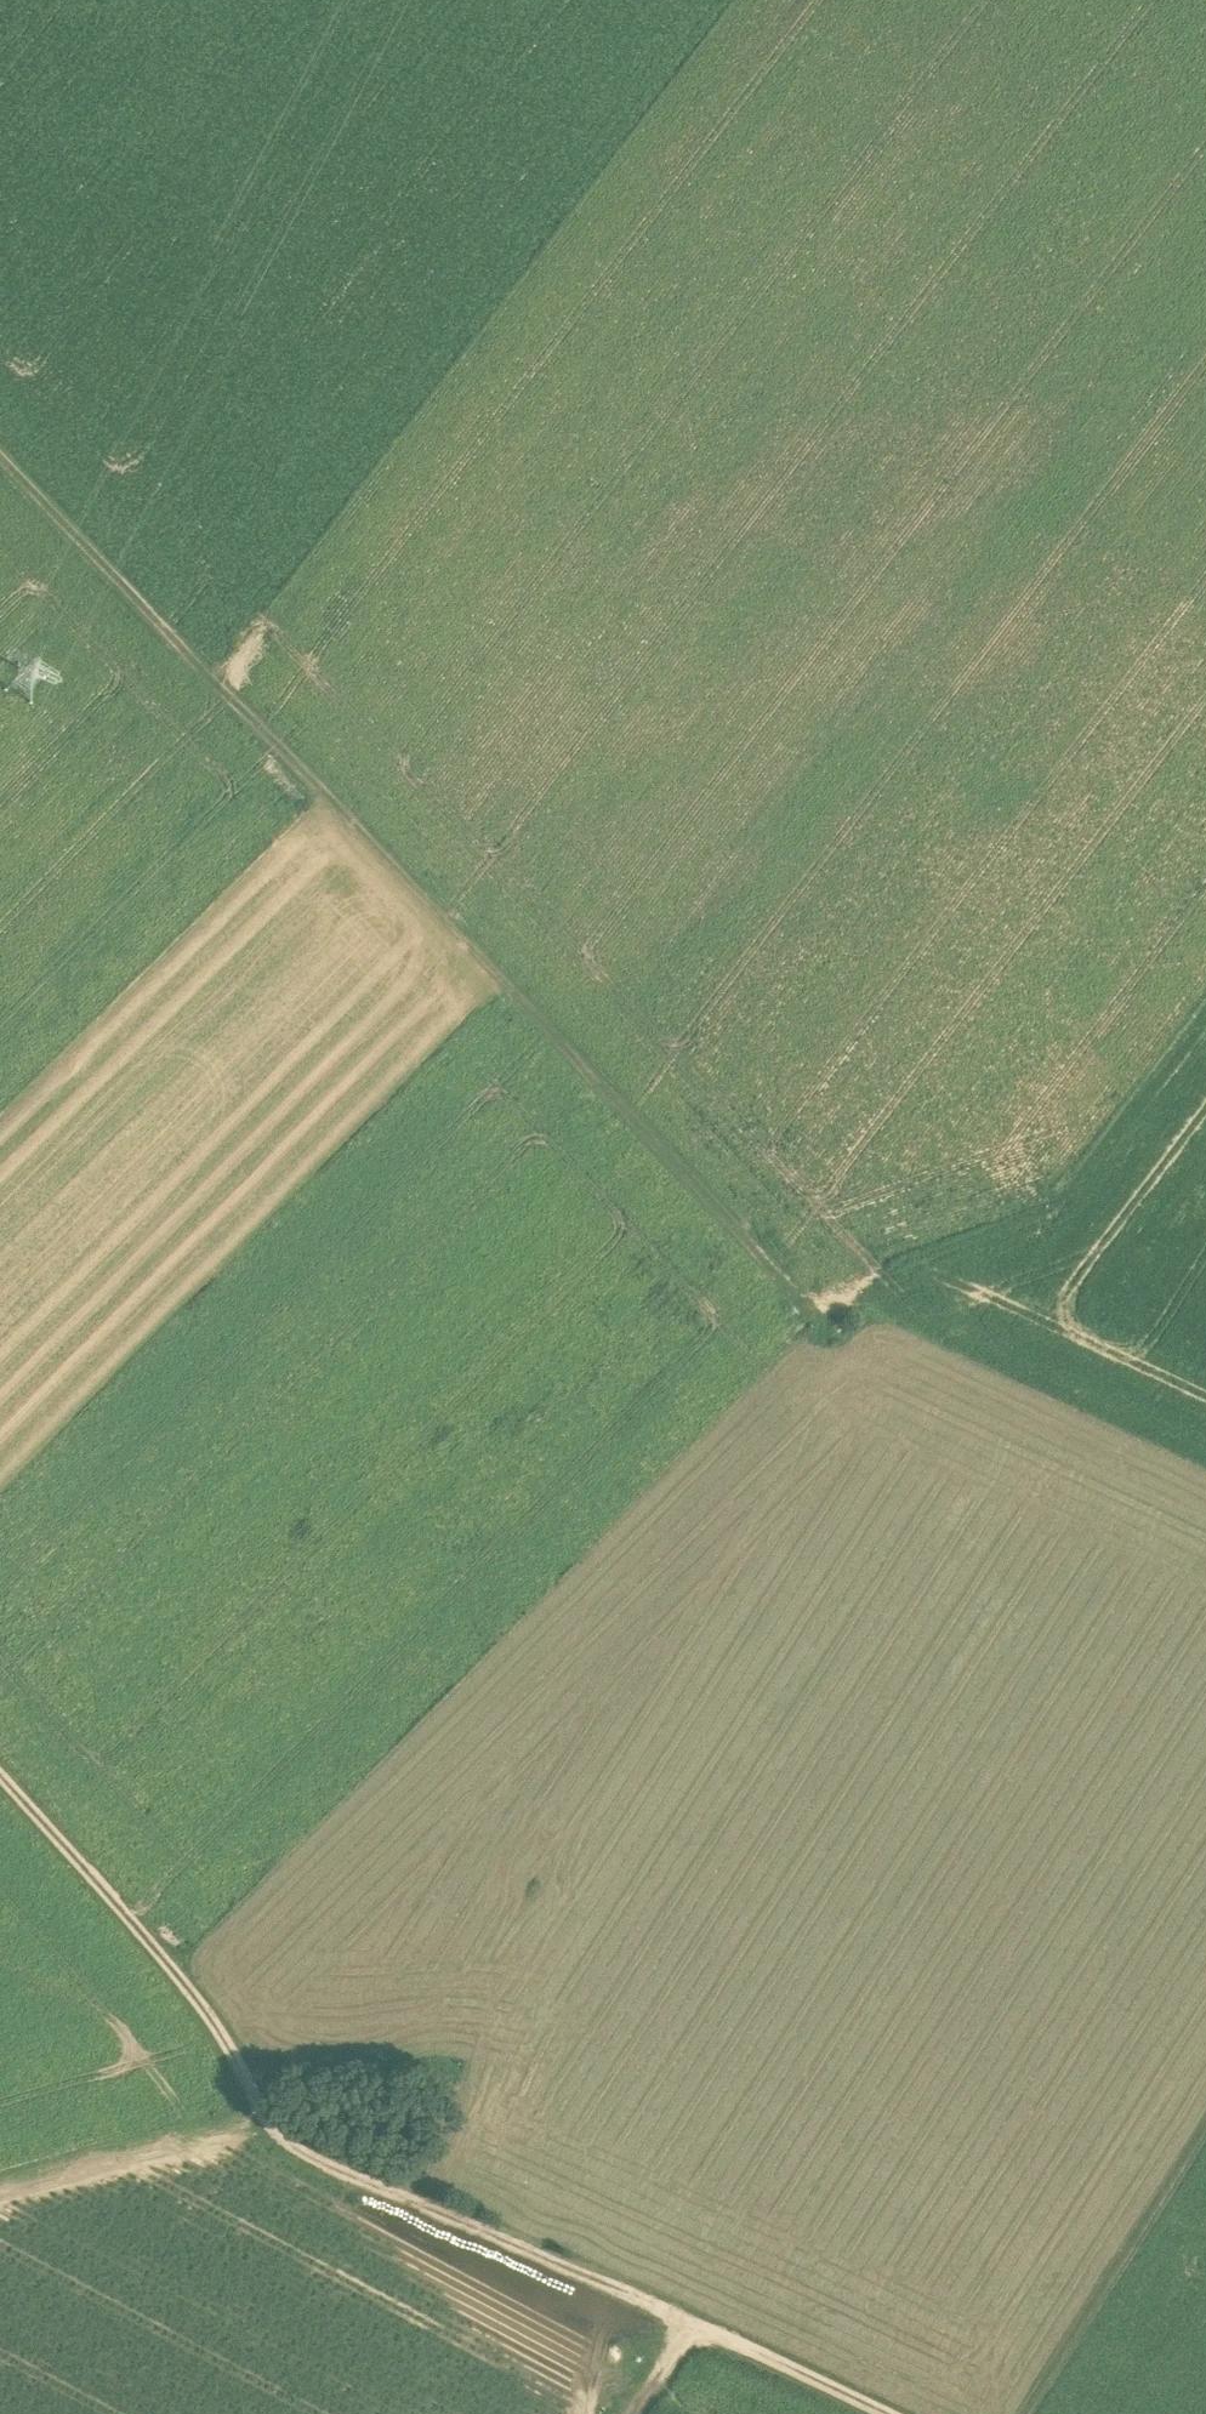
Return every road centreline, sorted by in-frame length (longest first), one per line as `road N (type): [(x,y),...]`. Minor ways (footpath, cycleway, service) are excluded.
road 1 (track): [(0,456),(823,1318)]
road 2 (track): [(873,2413),(322,2165),(268,2129),(258,2106)]
road 3 (track): [(0,1776),(211,2021),(258,2106)]
road 4 (track): [(1205,2134),(1028,2413)]

